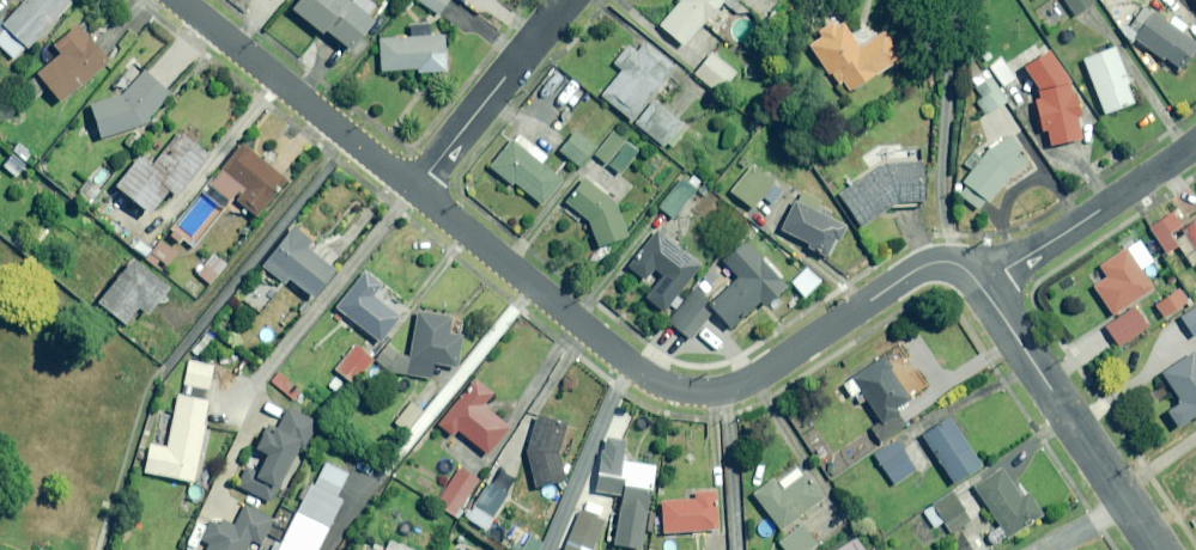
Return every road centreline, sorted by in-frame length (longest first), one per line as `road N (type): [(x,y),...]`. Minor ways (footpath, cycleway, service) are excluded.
road 1 (residential): [(979,285),(955,264),(926,265),(750,381),(687,389),(622,359),(413,188)]
road 2 (residential): [(979,285),(1158,549)]
road 3 (residential): [(413,188),(180,0)]
road 4 (residential): [(979,285),(1195,144)]
road 5 (residential): [(413,188),(569,0)]

